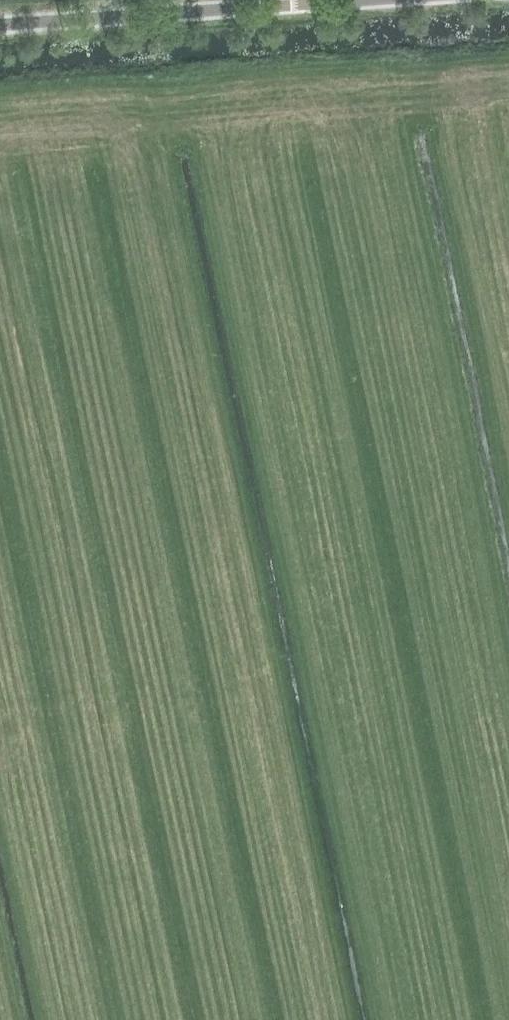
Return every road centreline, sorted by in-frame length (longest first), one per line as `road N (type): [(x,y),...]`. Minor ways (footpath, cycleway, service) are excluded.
road 1 (tertiary): [(365,0),(0,26)]

